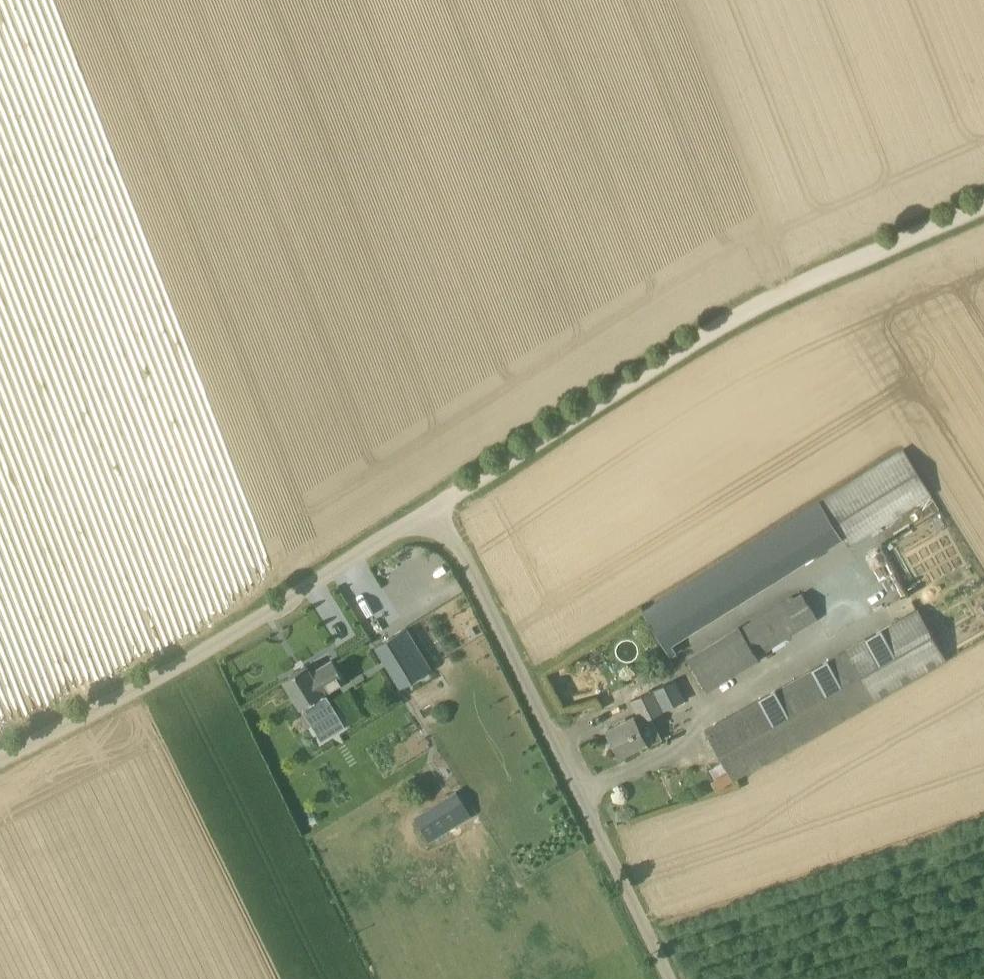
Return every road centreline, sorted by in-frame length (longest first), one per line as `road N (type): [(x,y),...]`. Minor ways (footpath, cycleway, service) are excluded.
road 1 (track): [(438,511),(763,307),(983,208)]
road 2 (unclassified): [(661,978),(438,511)]
road 3 (unclassified): [(0,751),(438,511)]

